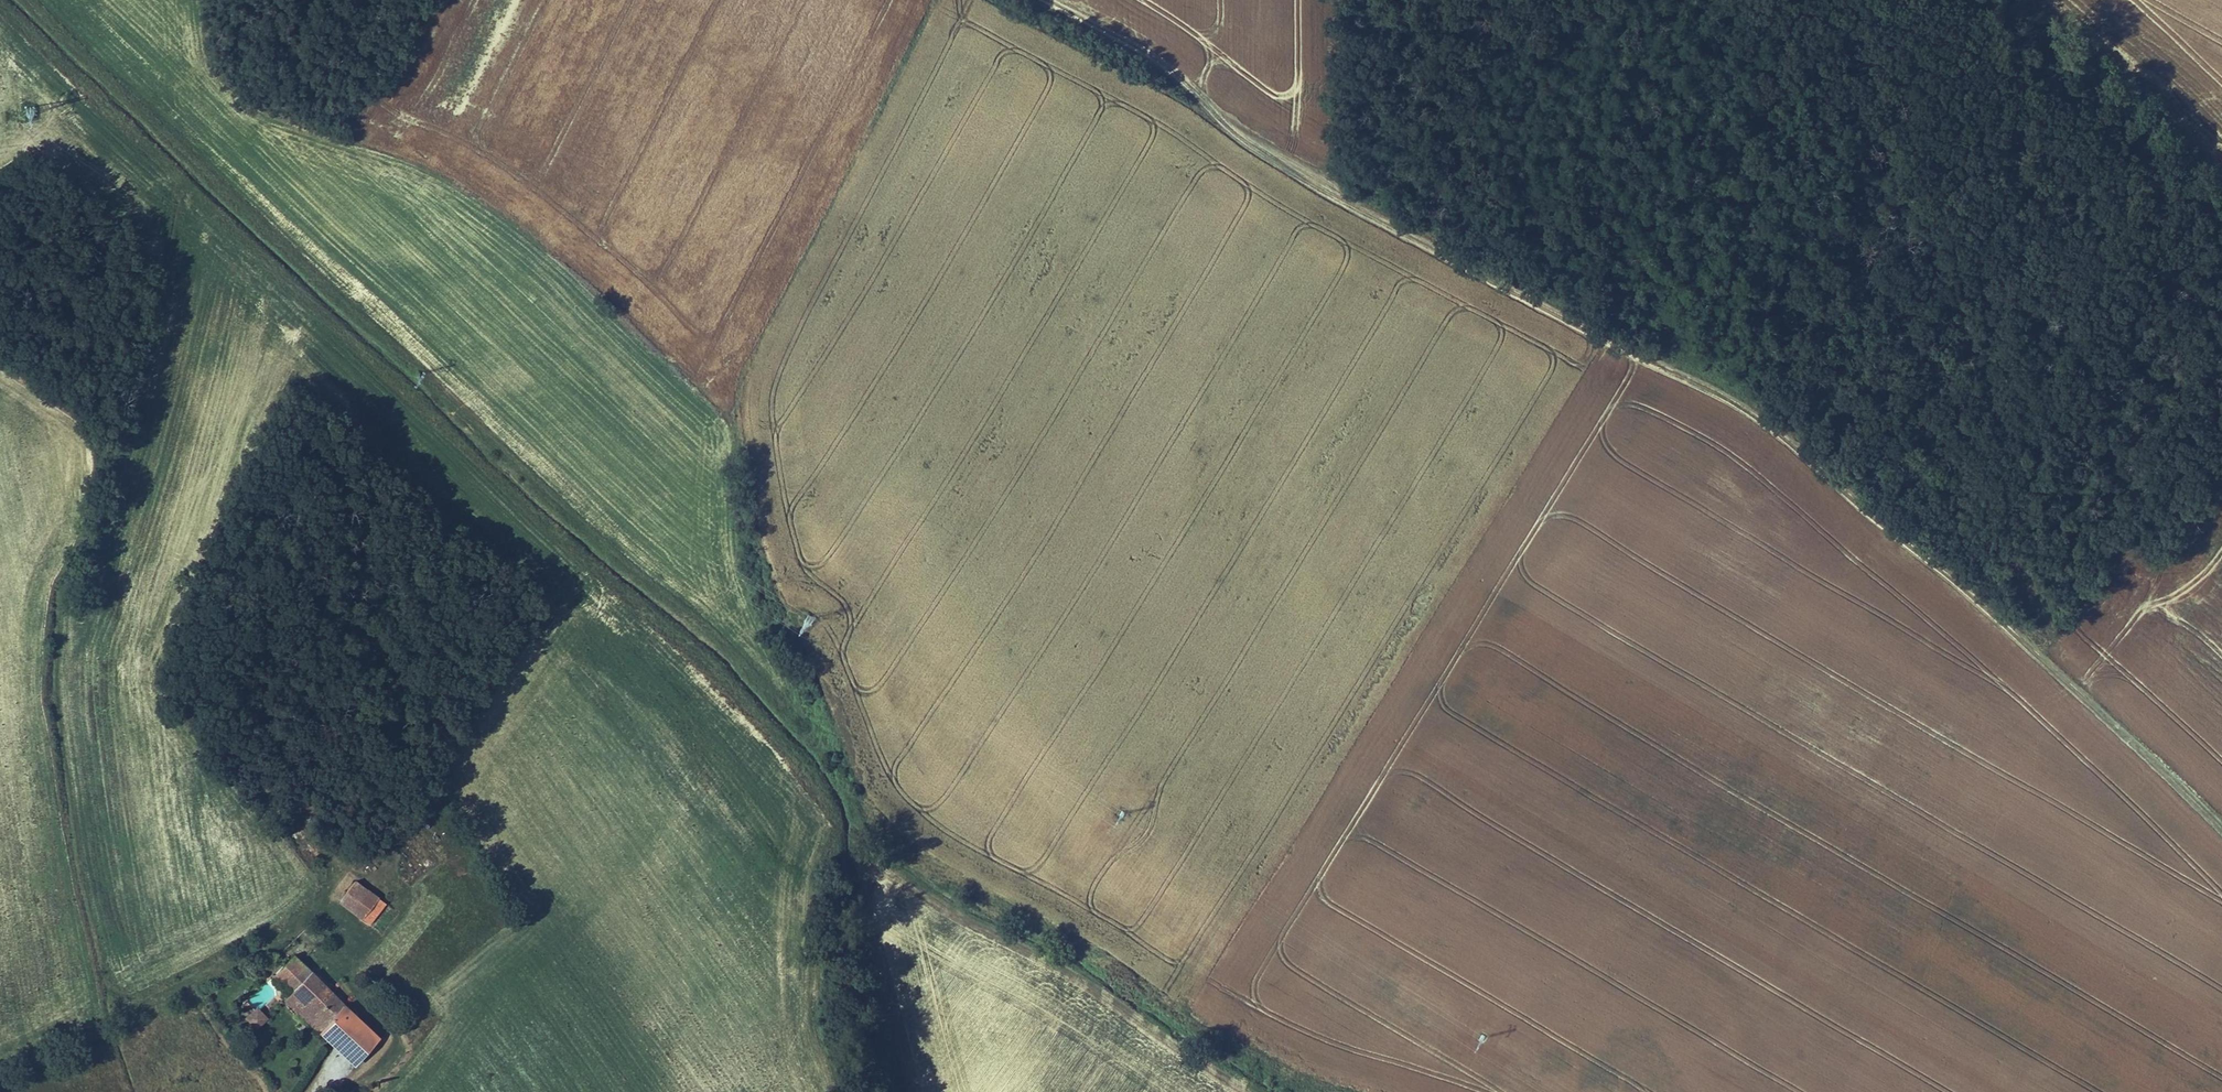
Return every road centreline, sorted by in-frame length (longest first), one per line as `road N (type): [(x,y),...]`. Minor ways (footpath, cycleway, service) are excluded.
road 1 (track): [(1038,0),(1165,69),(1250,144),(1293,169),(1749,410),(1995,617),(2221,830)]

